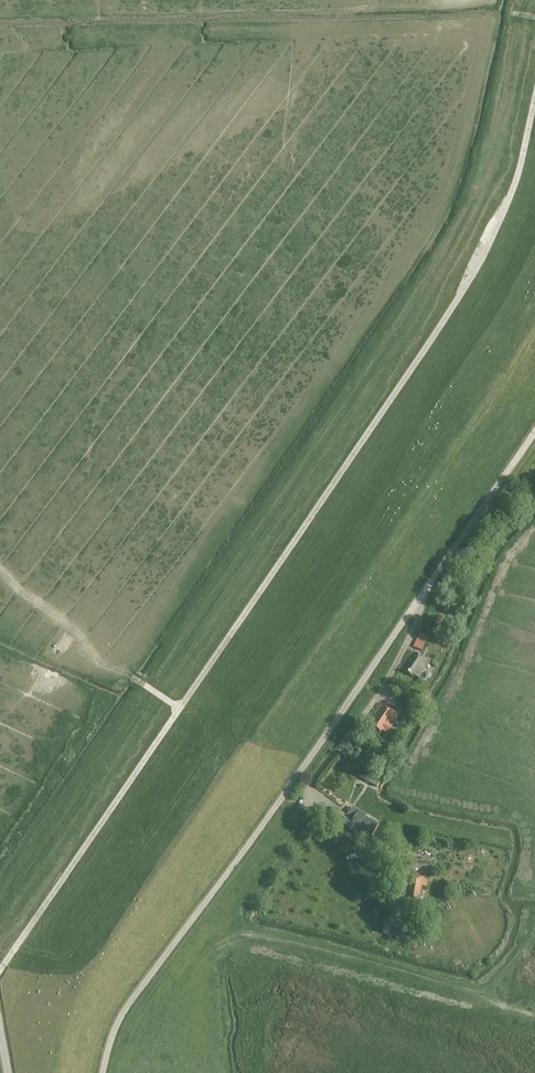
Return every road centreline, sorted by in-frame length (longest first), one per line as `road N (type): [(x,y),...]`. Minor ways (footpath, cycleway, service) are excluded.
road 1 (track): [(0,967),(465,290),(515,188),(534,102)]
road 2 (residential): [(104,1072),(128,1008),(534,429)]

